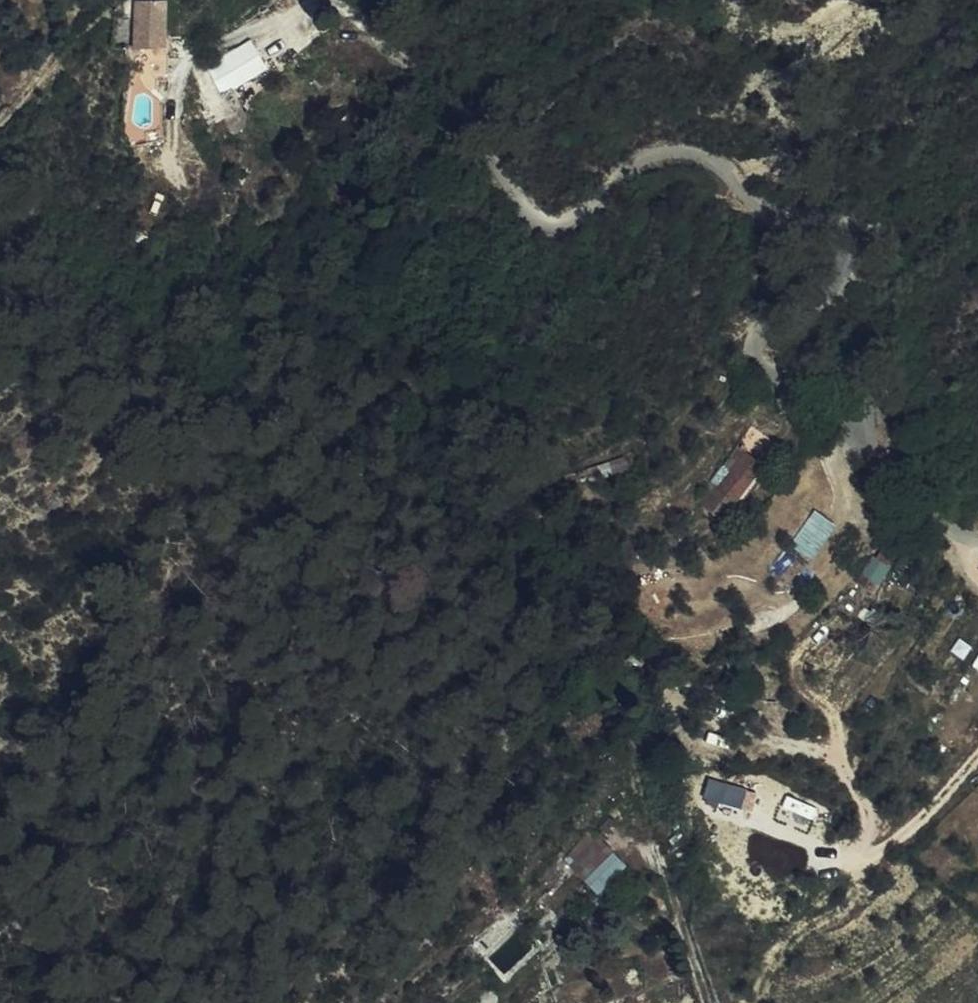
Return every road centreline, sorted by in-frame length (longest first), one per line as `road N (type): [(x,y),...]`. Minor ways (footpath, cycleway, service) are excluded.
road 1 (track): [(351,0),(541,221),(569,216),(645,161),(691,158),(732,177),(759,207),(822,226),(854,247)]
road 2 (track): [(977,560),(815,385),(808,349),(854,247),(977,71)]

